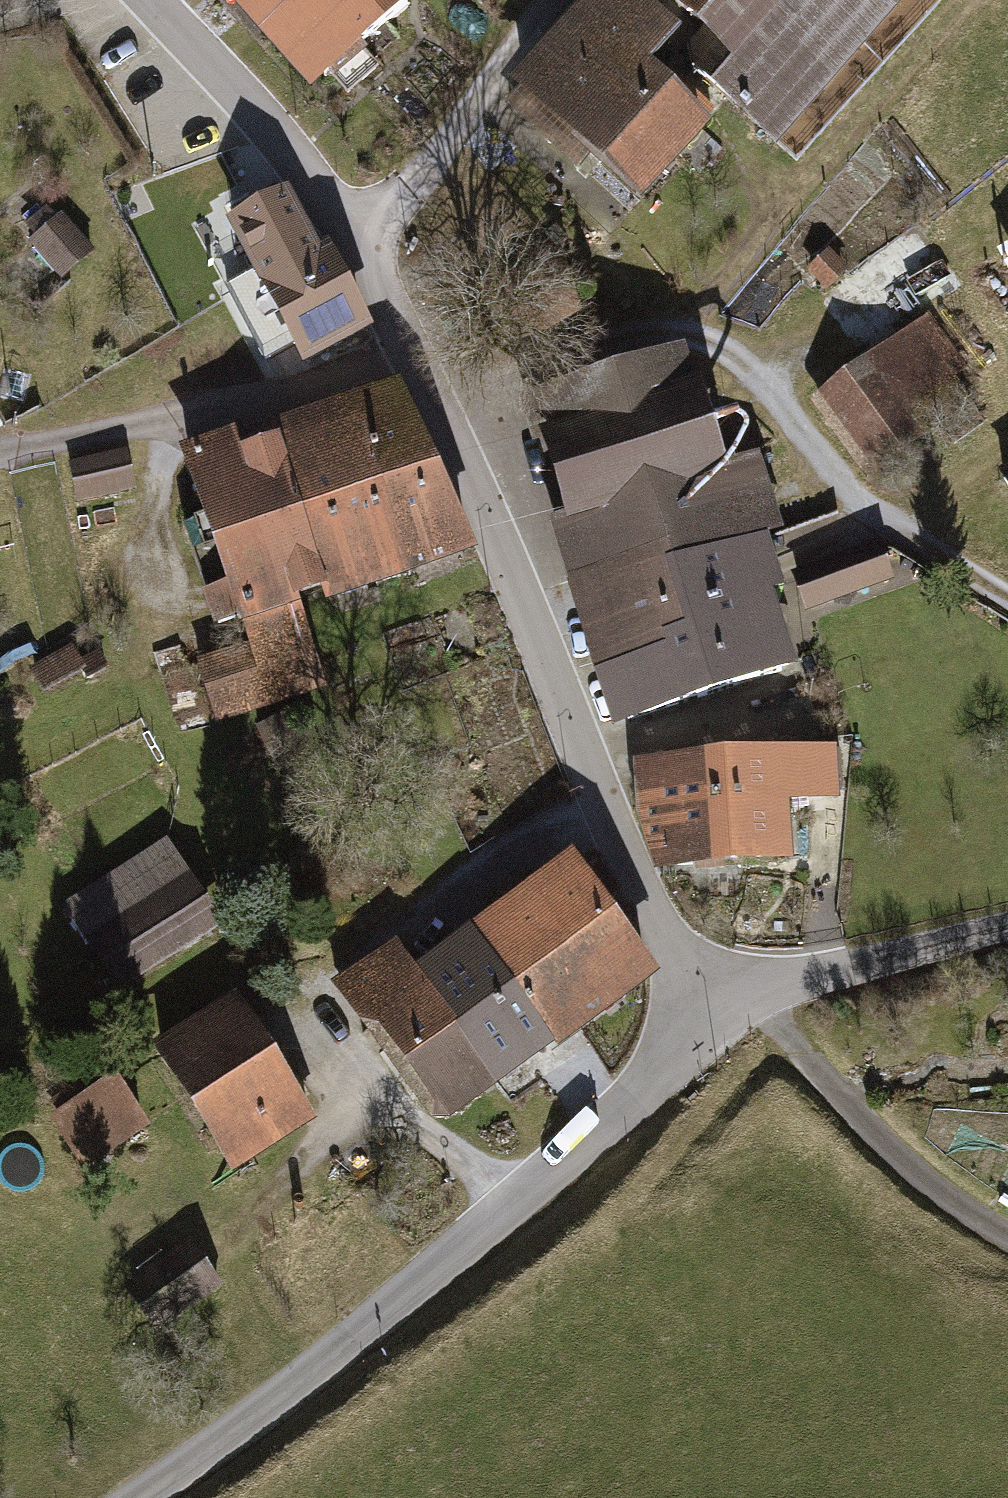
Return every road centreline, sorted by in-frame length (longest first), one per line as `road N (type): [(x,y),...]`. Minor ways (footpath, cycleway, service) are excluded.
road 1 (tertiary): [(703,1013),(627,863),(496,534),(350,236),(283,145),(150,0)]
road 2 (tertiary): [(142,1497),(194,1467),(642,1094),(703,1013)]
road 3 (track): [(1007,596),(872,512),(820,456),(759,369),(685,334),(584,353),(433,404)]
road 4 (track): [(407,354),(257,408),(116,443),(0,457)]
road 5 (track): [(750,991),(915,1186),(1007,1246)]
road 6 (residential): [(1007,931),(750,991),(703,1013)]

